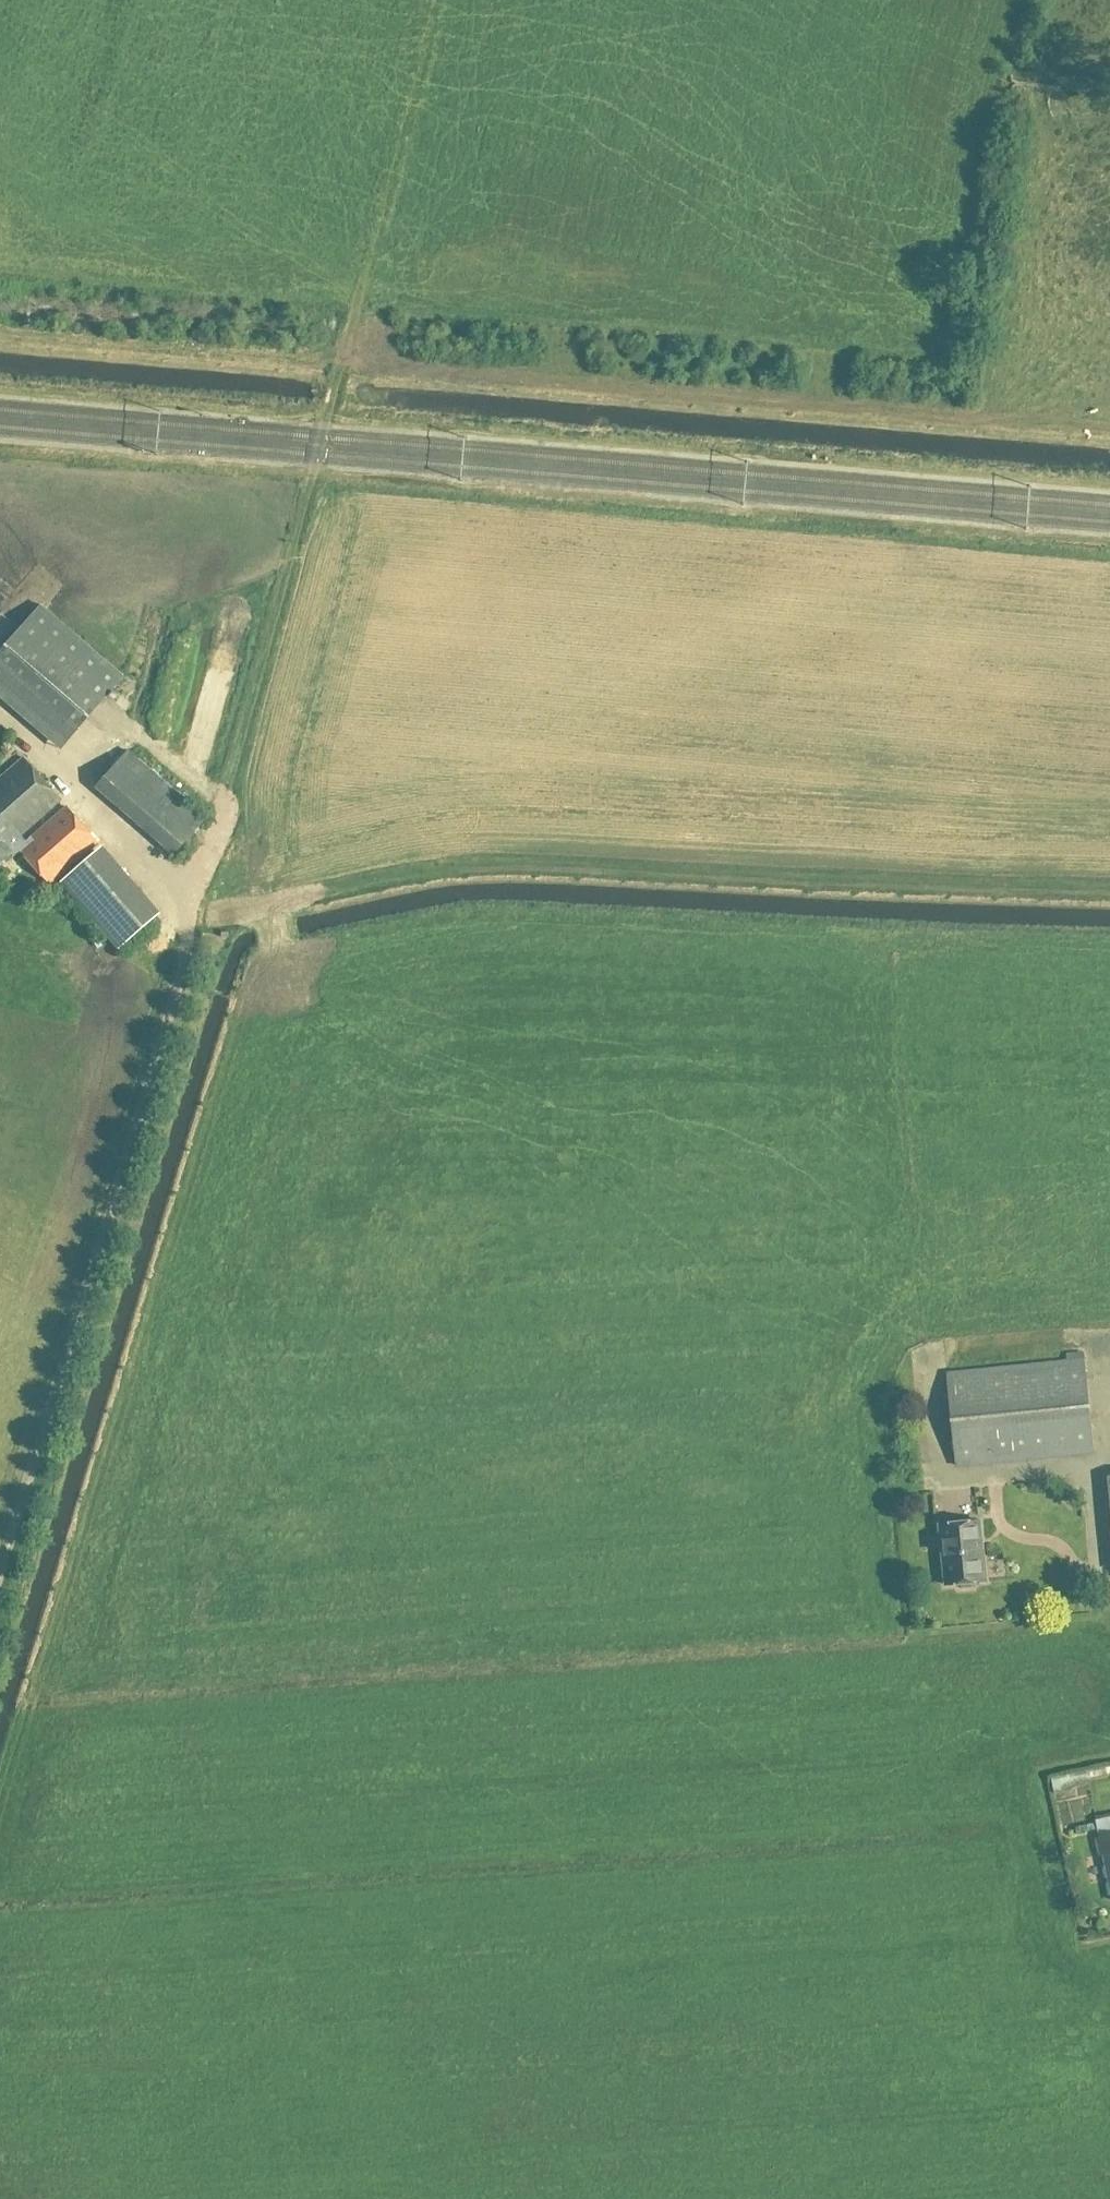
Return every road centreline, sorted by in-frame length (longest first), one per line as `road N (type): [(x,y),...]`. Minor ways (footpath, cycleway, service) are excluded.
road 1 (track): [(188,902),(221,825),(354,310)]

